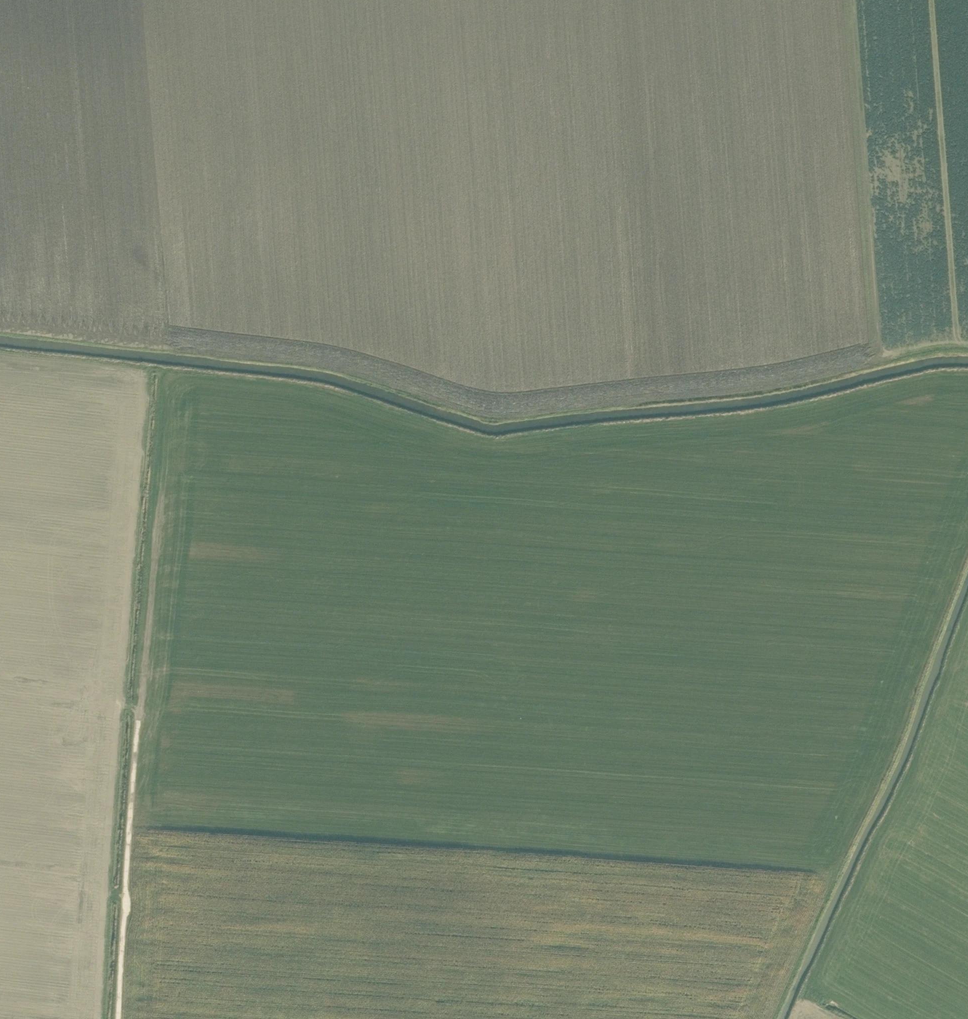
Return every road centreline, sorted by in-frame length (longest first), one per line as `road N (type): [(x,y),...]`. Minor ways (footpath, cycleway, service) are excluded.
road 1 (unclassified): [(118,1018),(139,716)]

